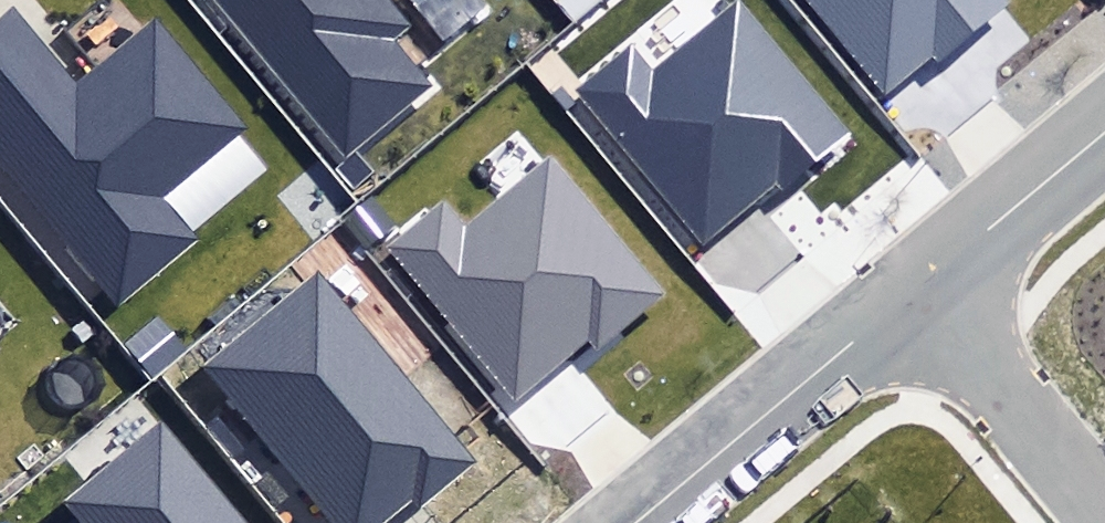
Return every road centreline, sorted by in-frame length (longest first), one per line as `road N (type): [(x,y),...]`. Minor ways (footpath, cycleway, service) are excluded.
road 1 (residential): [(920,285),(634,522)]
road 2 (residential): [(920,285),(1104,509)]
road 3 (residential): [(1104,132),(920,285)]

